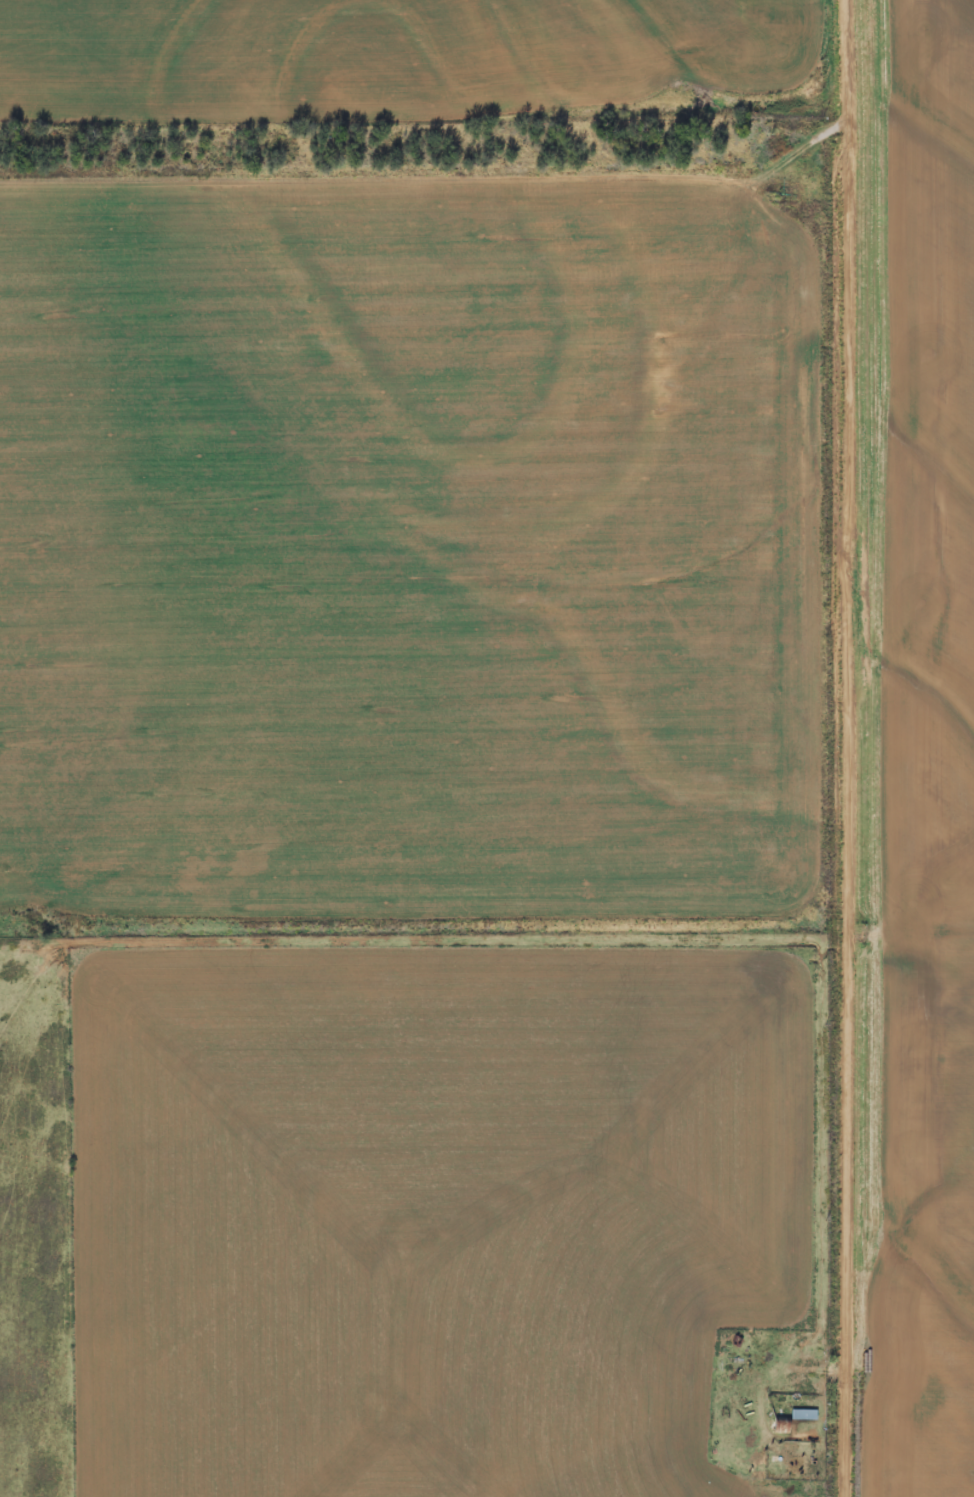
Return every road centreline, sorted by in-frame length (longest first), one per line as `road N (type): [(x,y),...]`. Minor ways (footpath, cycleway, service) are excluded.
road 1 (residential): [(786,1496),(818,0)]

